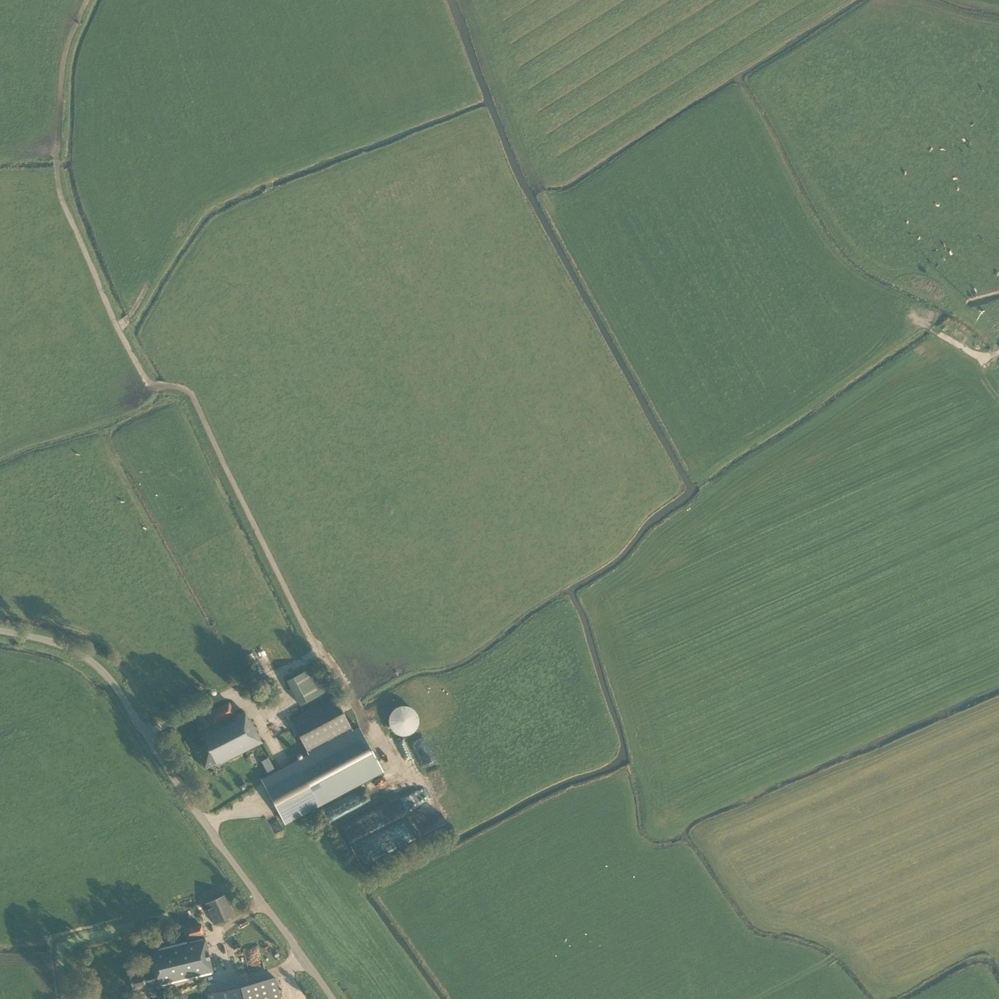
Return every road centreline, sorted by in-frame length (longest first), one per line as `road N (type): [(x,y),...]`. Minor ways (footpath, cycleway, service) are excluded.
road 1 (unclassified): [(329,998),(99,670),(68,650),(0,633)]

